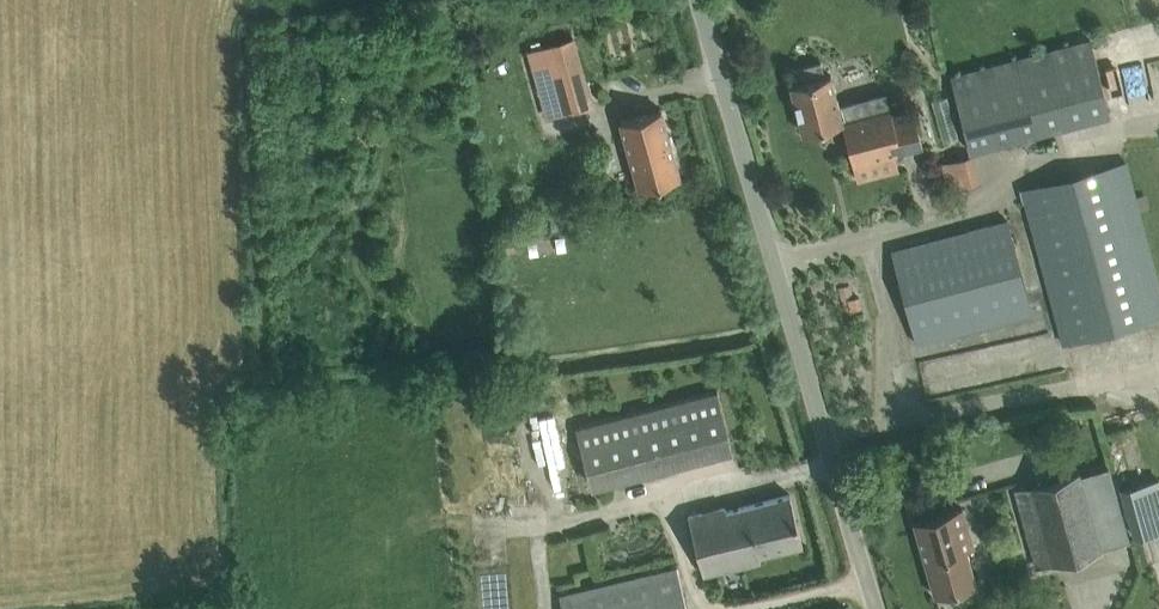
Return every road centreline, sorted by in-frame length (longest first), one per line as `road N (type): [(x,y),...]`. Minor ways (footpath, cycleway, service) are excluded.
road 1 (unclassified): [(876,608),(699,0)]

